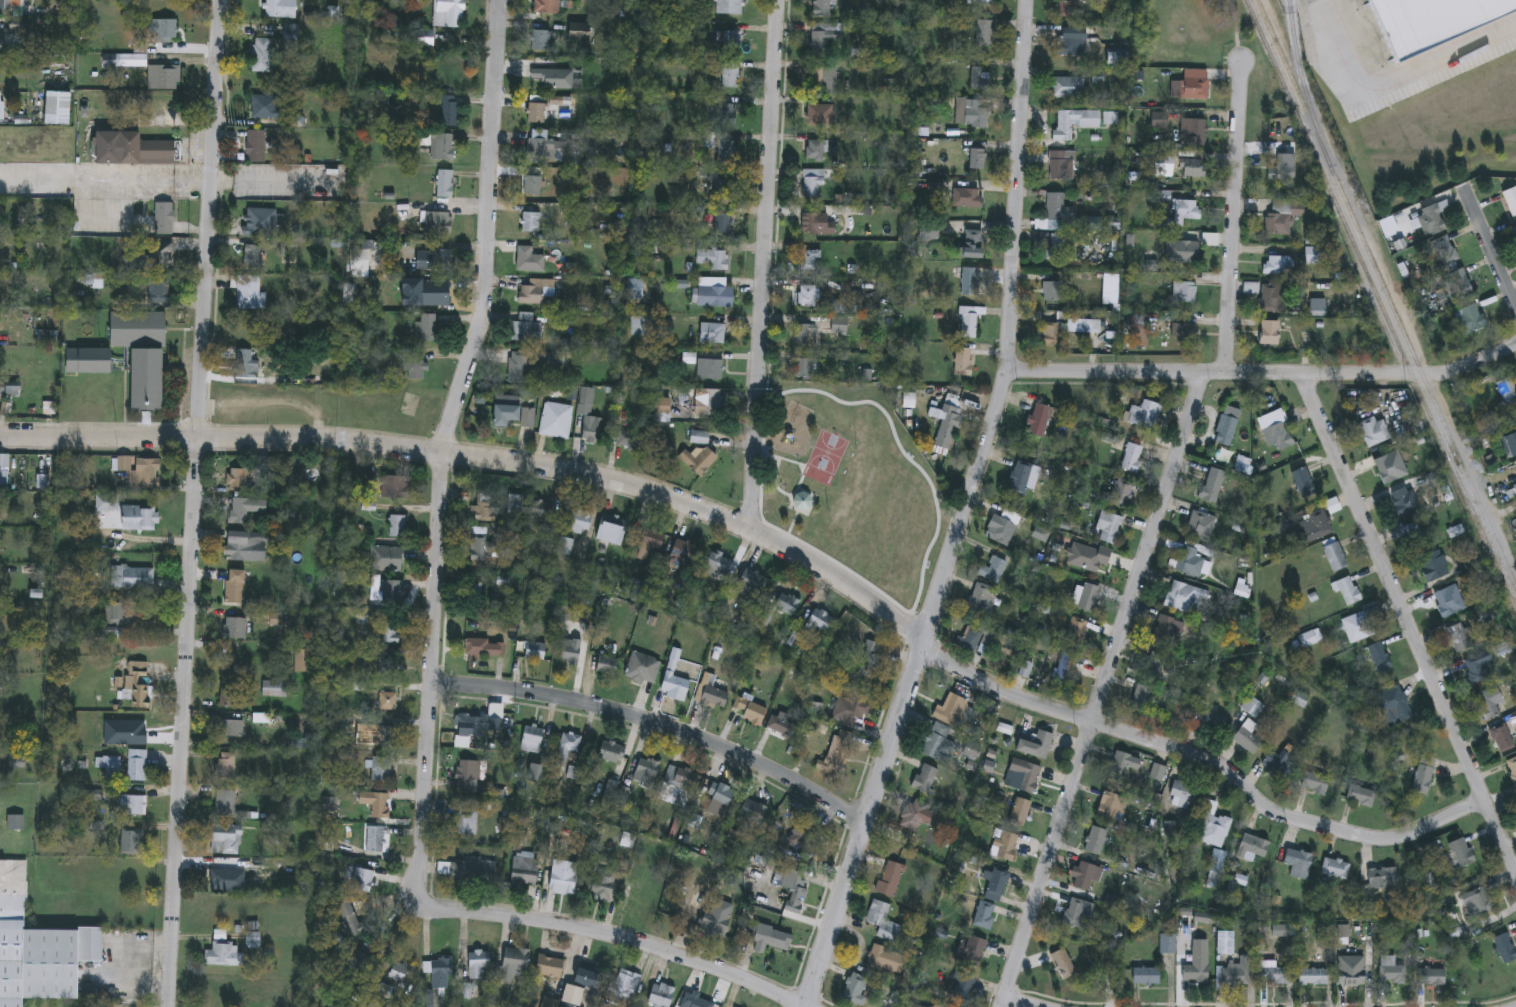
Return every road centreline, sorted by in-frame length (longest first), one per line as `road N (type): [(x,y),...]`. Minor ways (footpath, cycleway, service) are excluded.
road 1 (residential): [(0,434),(406,446),(669,494),(822,568),(937,645),(949,662),(1004,692),(1213,763),(1289,818),(1369,839),(1413,833),(1486,799)]
road 2 (residential): [(805,1006),(937,645),(1020,375),(1039,0)]
road 3 (residential): [(169,1006),(218,0)]
road 4 (residential): [(420,907),(443,456),(482,307),(499,0)]
road 5 (residential): [(1001,1006),(1203,374)]
road 6 (residential): [(1515,869),(1305,376)]
road 7 (residential): [(748,528),(777,0)]
road 8 (residential): [(1020,375),(1424,375),(1452,373),(1515,345)]
road 9 (residential): [(430,686),(533,693),(649,723),(790,781),(874,827)]
road 10 (residential): [(420,907),(545,922),(659,949),(803,1006)]
road 11 (residential): [(1227,374),(1241,61)]
road 12 (residential): [(1515,320),(1458,186)]

